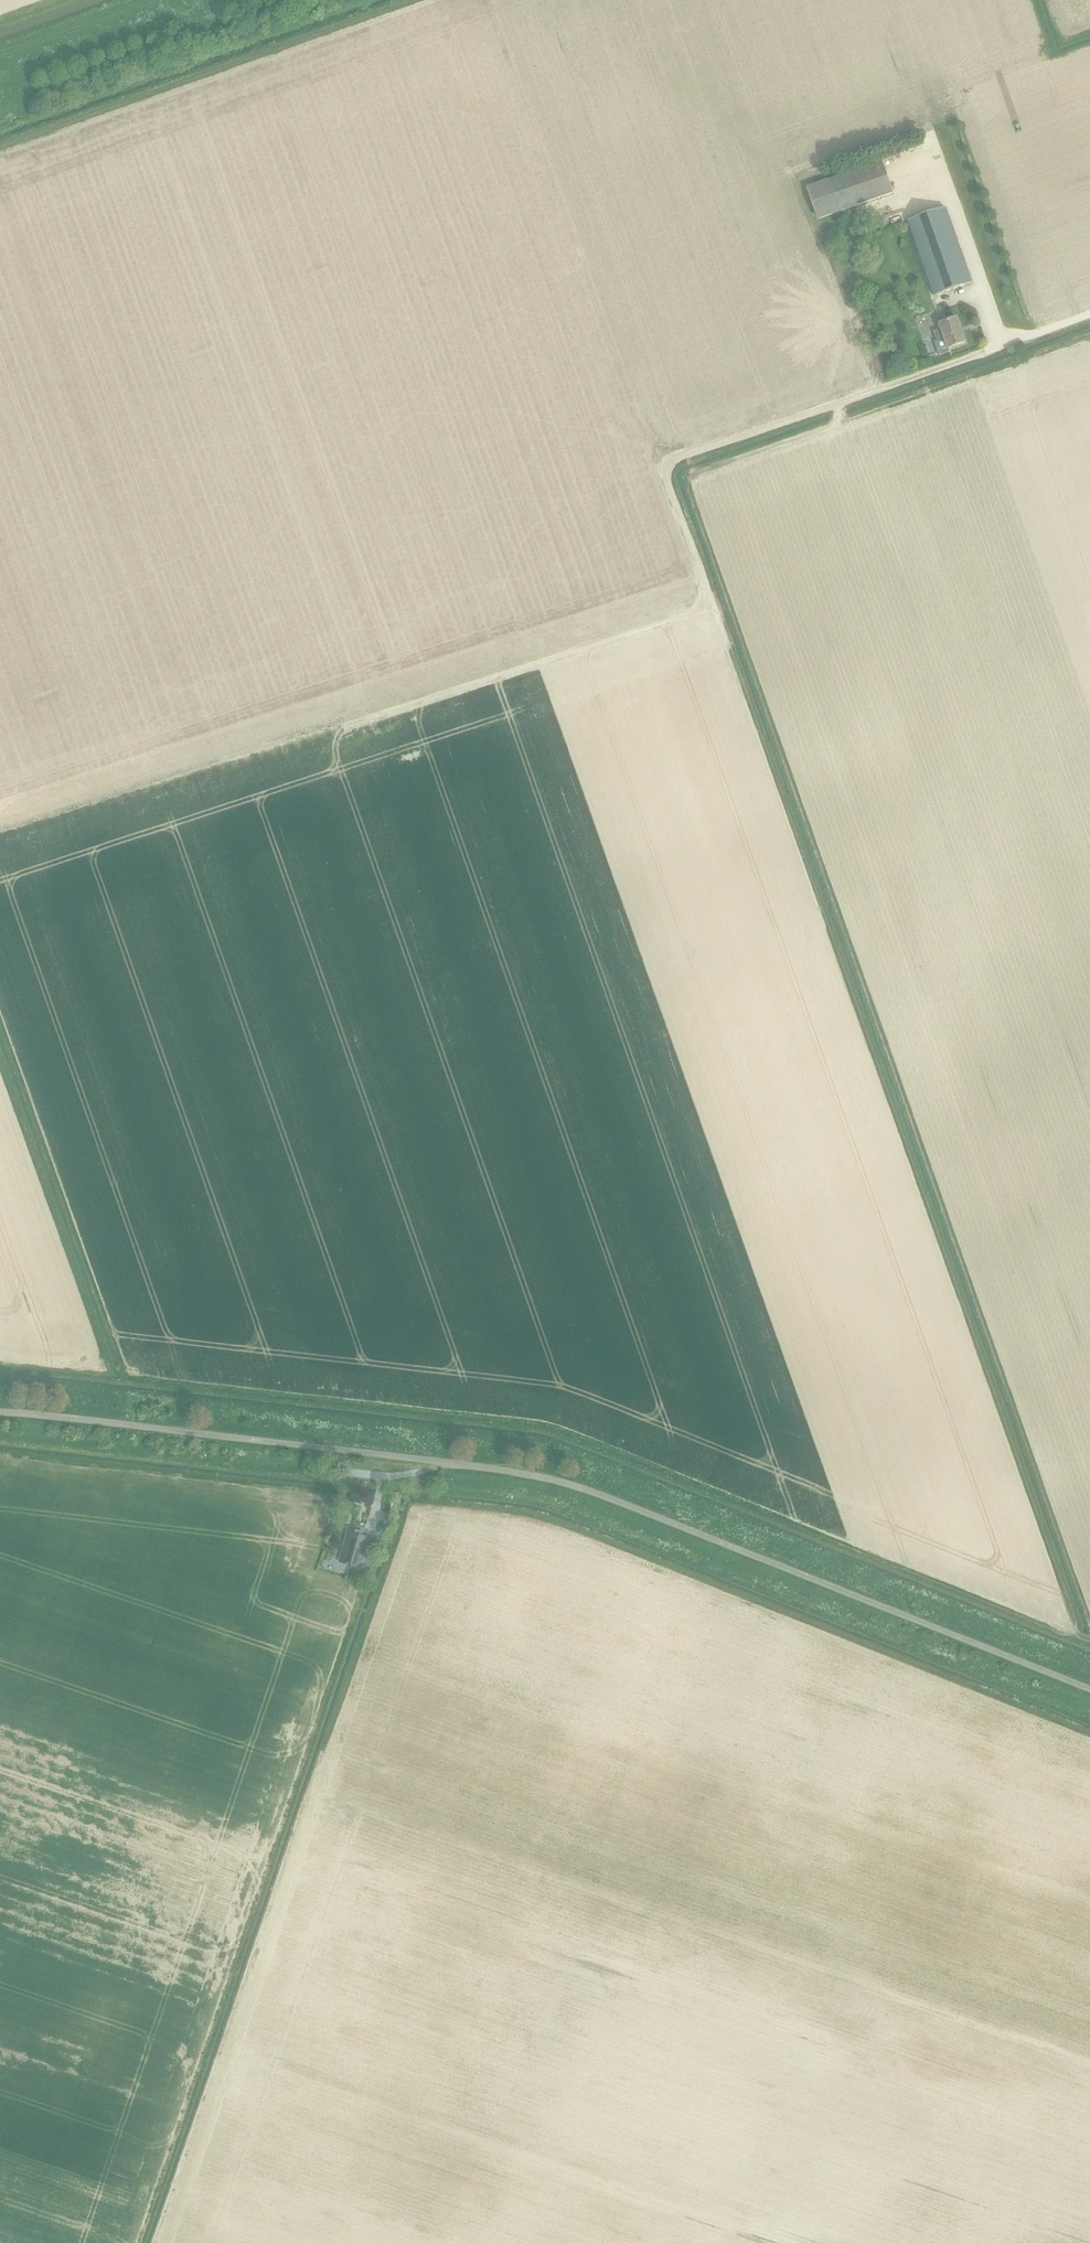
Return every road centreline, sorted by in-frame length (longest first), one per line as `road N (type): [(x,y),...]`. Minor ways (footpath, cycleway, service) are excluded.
road 1 (unclassified): [(1089,1690),(545,1478),(0,1412)]

